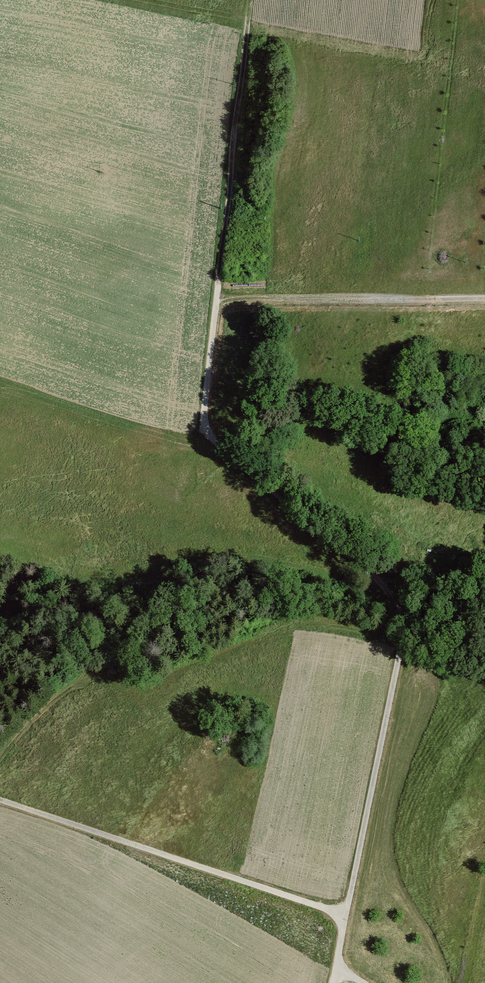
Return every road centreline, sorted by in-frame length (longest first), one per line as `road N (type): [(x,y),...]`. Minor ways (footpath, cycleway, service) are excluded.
road 1 (track): [(337,967),(400,653),(399,619),(381,582),(203,431),(224,226)]
road 2 (track): [(343,918),(0,801)]
road 3 (track): [(484,299),(216,299)]
road 4 (track): [(250,0),(224,226)]

